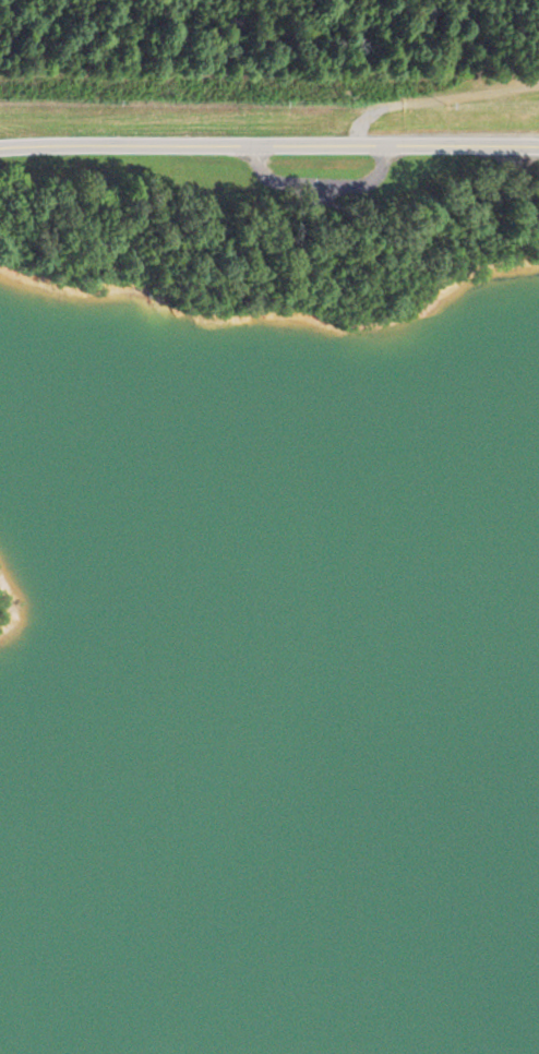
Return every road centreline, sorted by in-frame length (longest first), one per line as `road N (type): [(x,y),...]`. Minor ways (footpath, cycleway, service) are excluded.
road 1 (secondary): [(0,140),(410,136),(538,147)]

